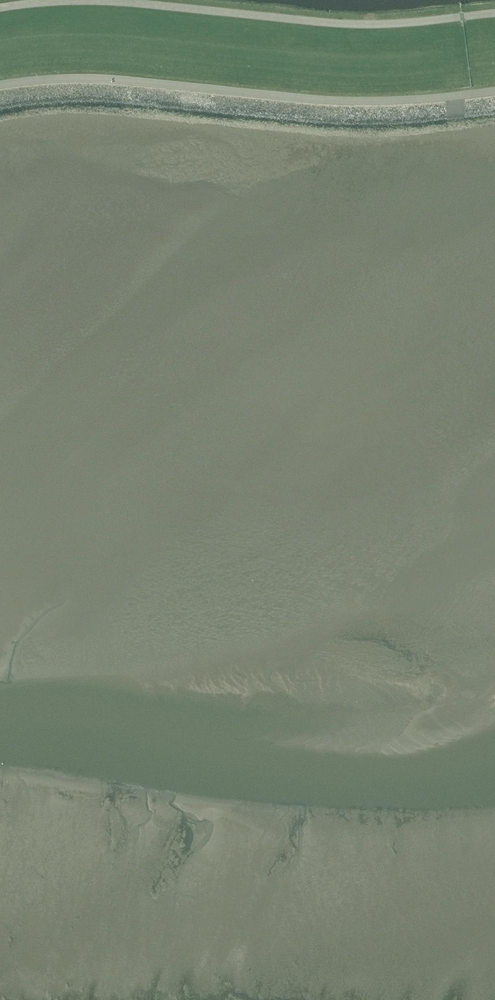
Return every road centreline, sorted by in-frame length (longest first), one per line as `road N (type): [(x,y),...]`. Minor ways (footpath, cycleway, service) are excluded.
road 1 (unclassified): [(494,17),(373,28),(112,5),(0,12)]
road 2 (unclassified): [(0,85),(111,79),(348,102),(494,91)]

